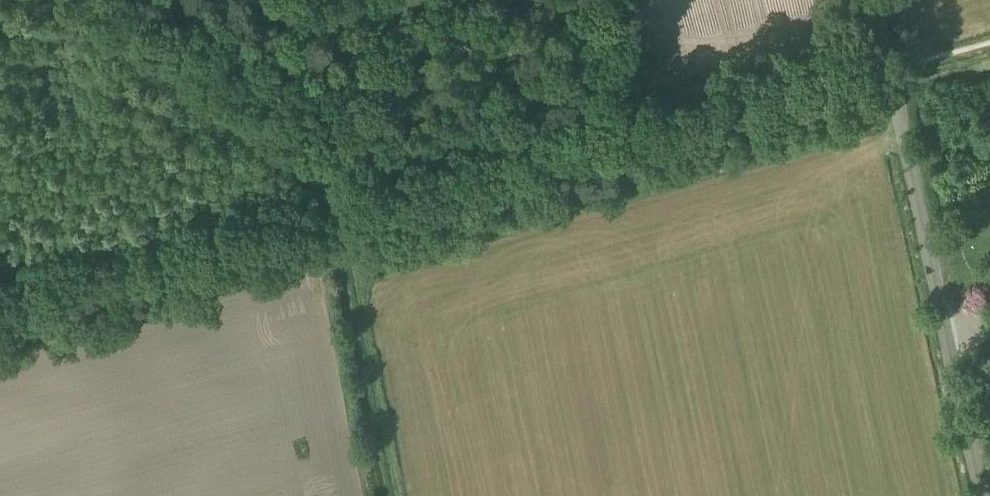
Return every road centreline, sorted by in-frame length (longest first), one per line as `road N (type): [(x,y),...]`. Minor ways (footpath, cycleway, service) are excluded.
road 1 (track): [(885,94),(0,328)]
road 2 (unclassified): [(974,495),(863,0)]
road 3 (track): [(395,495),(343,238)]

